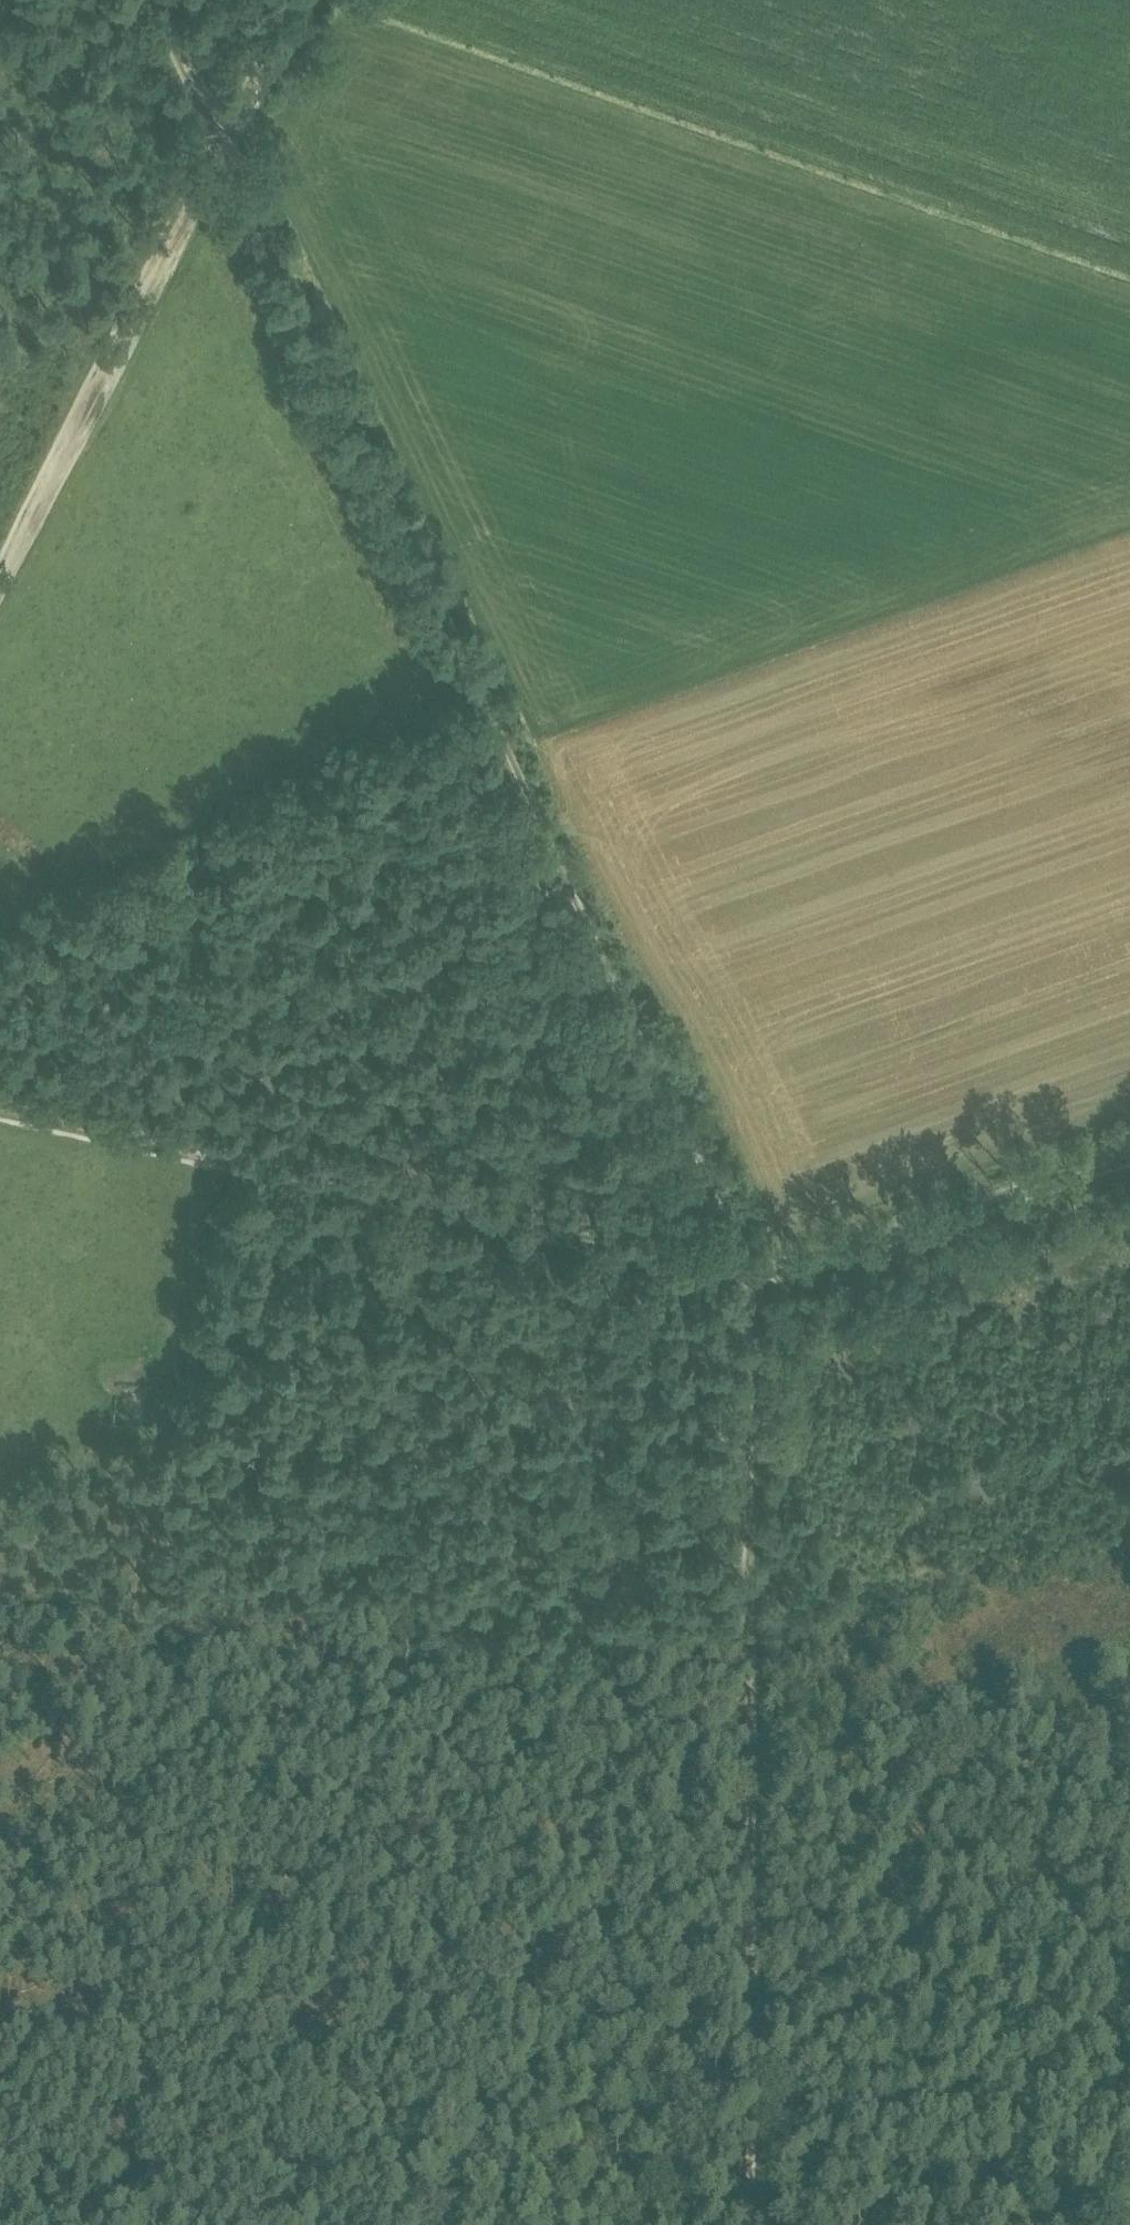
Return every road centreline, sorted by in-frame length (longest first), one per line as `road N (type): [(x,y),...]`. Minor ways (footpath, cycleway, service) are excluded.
road 1 (track): [(738,1267),(704,1166),(225,144)]
road 2 (track): [(748,2224),(750,1354),(738,1267)]
road 3 (track): [(738,1267),(0,1109)]
road 4 (track): [(225,144),(0,593)]
road 5 (track): [(1129,1151),(783,1269),(738,1267)]
road 6 (track): [(310,0),(225,144)]
road 7 (track): [(219,128),(159,0)]

